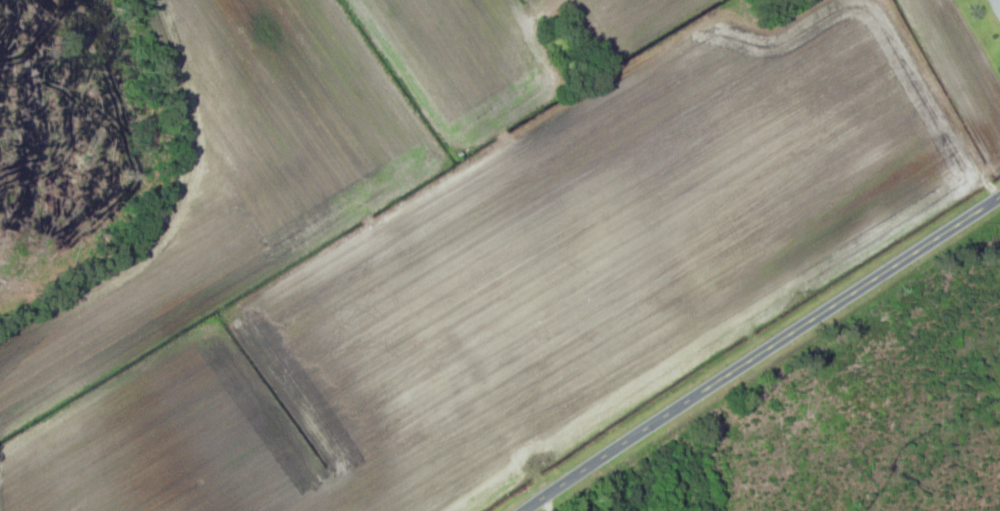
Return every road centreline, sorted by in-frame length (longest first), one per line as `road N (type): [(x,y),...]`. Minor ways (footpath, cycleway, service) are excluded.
road 1 (residential): [(524,510),(999,196)]

